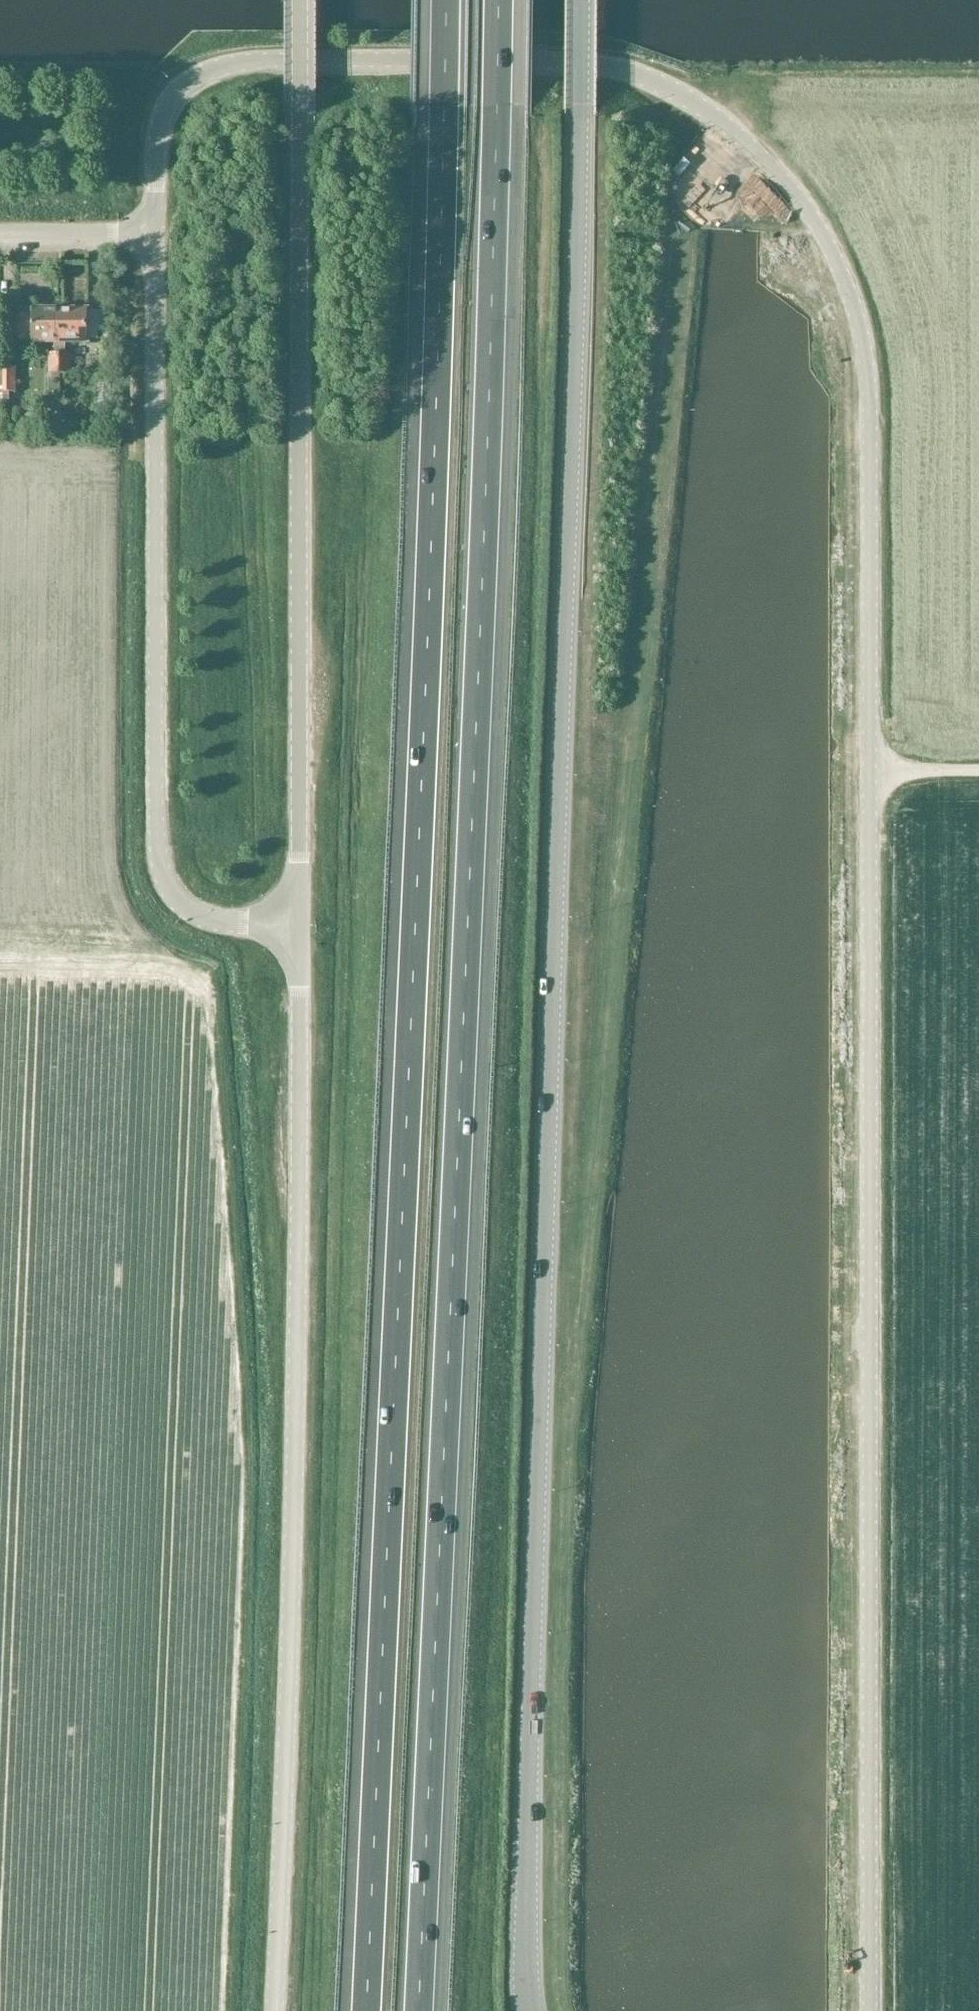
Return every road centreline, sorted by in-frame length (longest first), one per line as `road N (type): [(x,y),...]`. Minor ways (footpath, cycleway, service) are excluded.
road 1 (unclassified): [(866,2010),(875,771),(870,373),(859,312),(818,223),(752,147),(691,98),(610,67),(256,60),(200,74),(159,123),(153,239)]
road 2 (motorway): [(445,0),(429,622),(367,2010)]
road 3 (motorway): [(421,2010),(489,405),(498,0)]
road 4 (tertiary): [(581,0),(528,2010)]
road 5 (unclassified): [(275,2010),(296,1409),(298,923)]
road 6 (unclassified): [(298,923),(300,0)]
road 7 (unclassified): [(298,923),(231,921),(194,911),(163,880),(158,860),(153,239)]
road 8 (unclassified): [(153,239),(0,234)]

